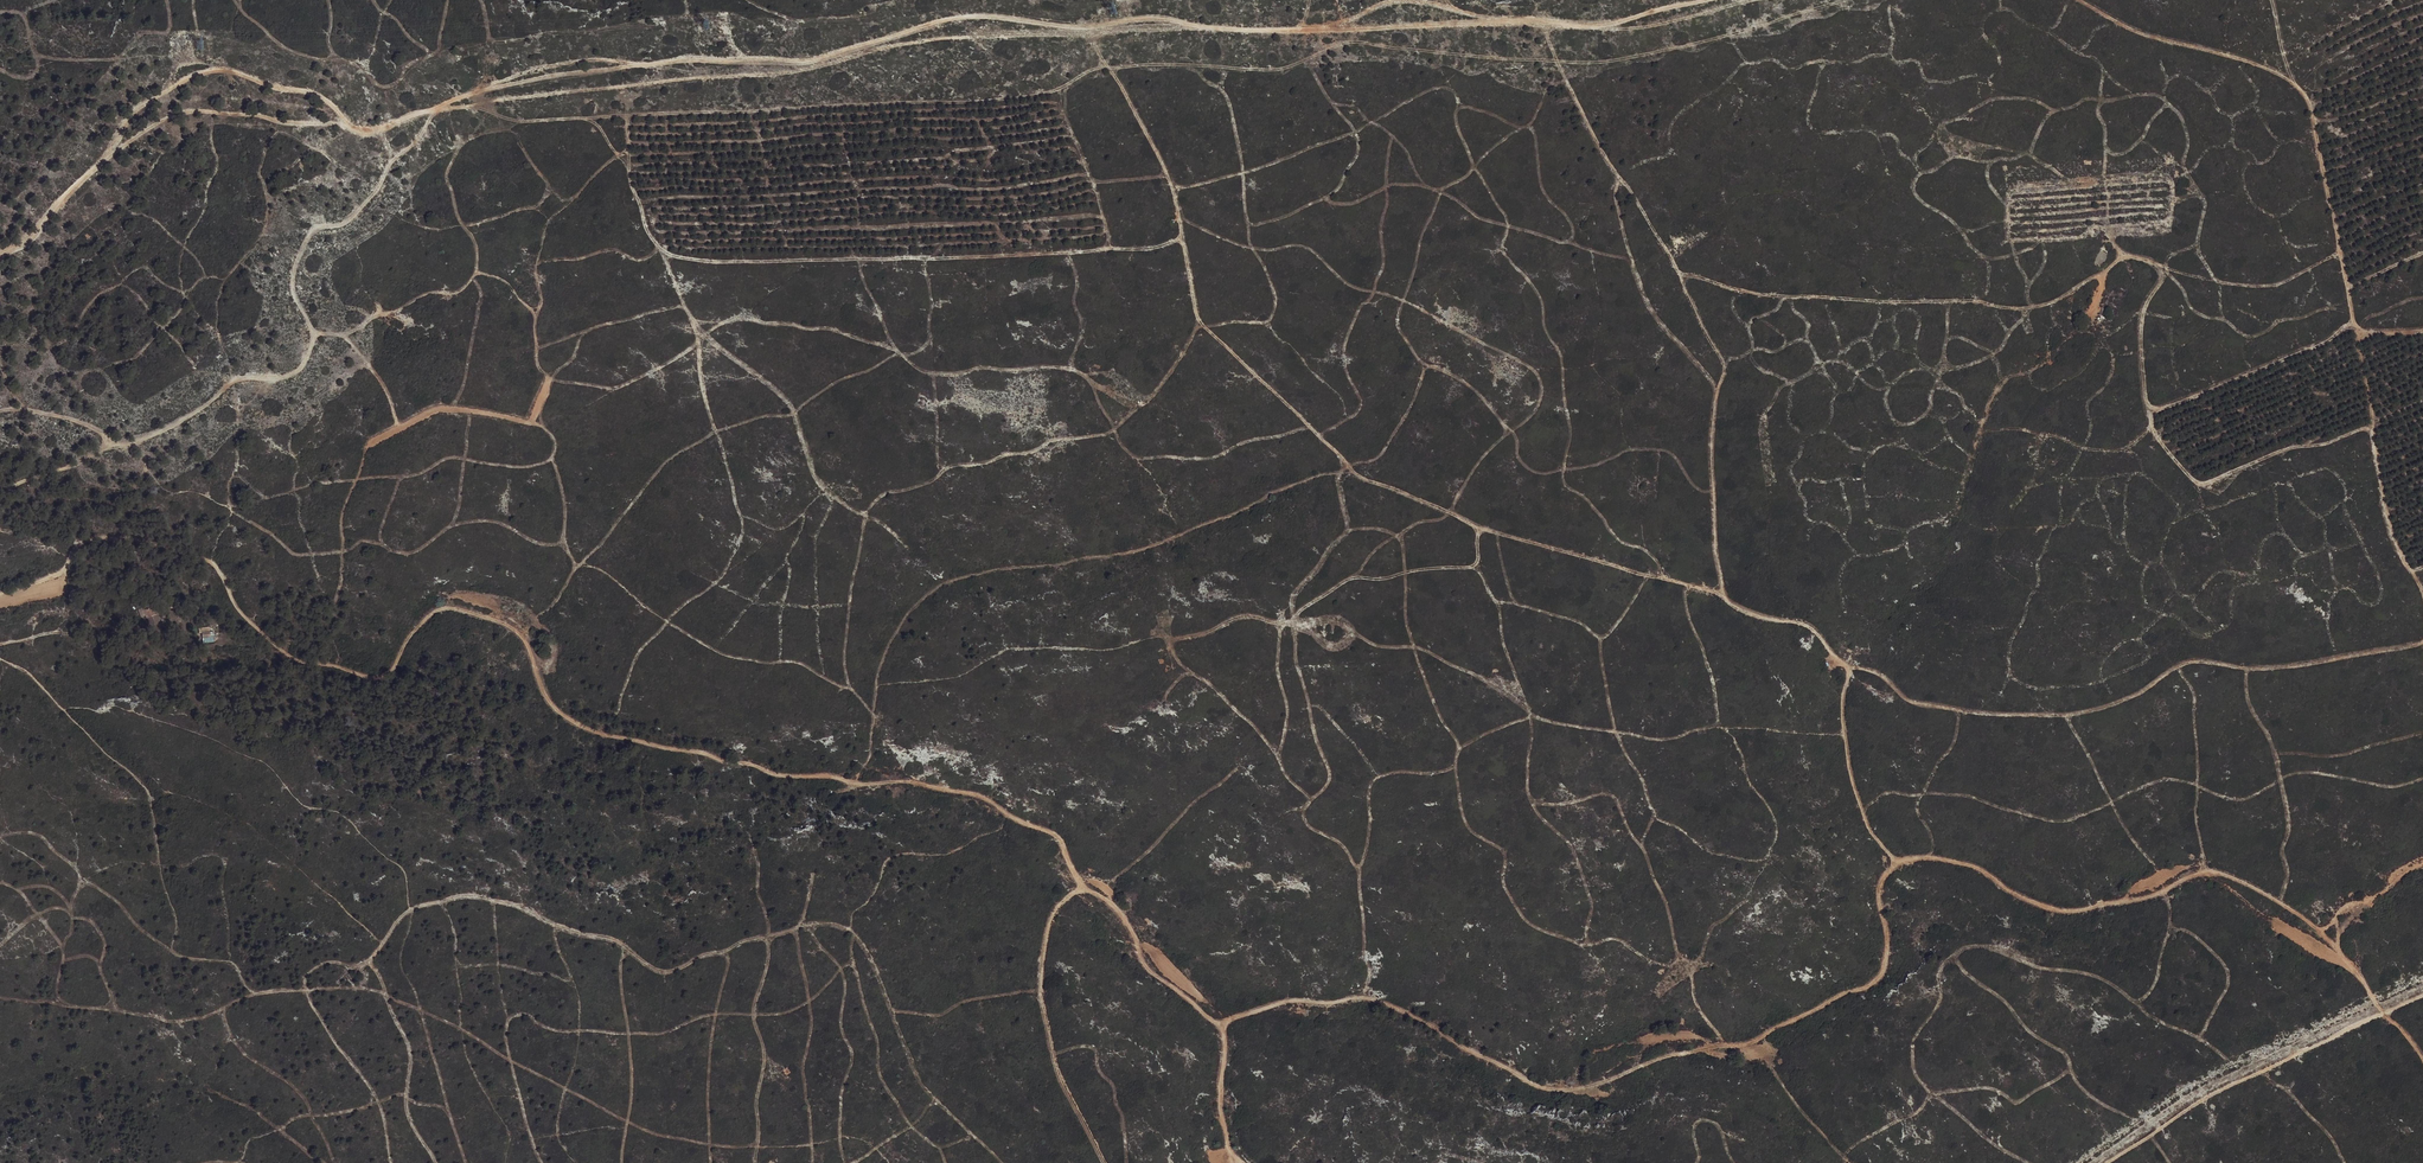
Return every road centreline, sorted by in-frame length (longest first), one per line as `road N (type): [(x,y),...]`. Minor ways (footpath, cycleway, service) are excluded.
road 1 (track): [(1087,886),(1122,909),(1151,970),(1212,1020),(1294,1000),(1360,997),(1434,1027),(1538,1087),(1567,1089),(1664,1057),(1736,1048),(1843,990),(1864,989),(1889,955),(1878,887),(1905,861),(1953,859),(1982,867),(2020,896),(2065,908),(2149,895),(2216,869),(2331,938),(2422,1058)]
road 2 (track): [(0,645),(57,633),(111,639),(141,621),(176,569),(205,560),(219,570),(244,618),(302,662),(385,678),(426,616),(461,606),(517,626),(553,708),(607,733),(769,773),(827,773),(858,789),(902,776),(982,793),(1010,815),(1057,834),(1087,886),(1062,904),(1051,926),(1041,994),(1065,1083),(1106,1162)]
road 3 (track): [(1900,864),(1871,830),(1850,776),(1845,661),(1813,627),(1746,610),(1722,592),(1484,527),(1362,477),(1205,325),(1167,174),(1092,23)]
road 4 (track): [(2083,0),(2124,25),(2248,60),(2300,89),(2347,285),(2368,425),(2201,483),(2192,477),(2157,434),(2143,367),(2145,306),(2173,268)]
road 5 (track): [(1389,0),(1329,20),(1219,27),(1156,11),(1077,26),(957,15),(809,59),(678,53),(638,66),(572,59),(439,105)]
road 6 (track): [(1183,242),(870,264),(678,255),(646,227),(636,188),(599,127),(582,119),(498,113),(472,92)]
road 7 (track): [(1680,271),(1754,293),(2023,308),(2067,295),(2123,253),(2198,276),(2271,285),(2340,251)]
road 8 (track): [(1542,20),(1598,142),(1632,188),(1721,357),(1711,428),(1722,592)]
road 9 (track): [(1847,668),(1880,674),(1904,699),(1922,703),(2065,715),(2111,706),(2199,660),(2293,666),(2422,641)]
road 10 (track): [(107,442),(163,430),(239,378),(298,371),(315,333),(292,281),(297,259),(314,230),(359,211),(439,105)]
road 11 (track): [(439,105),(366,130),(325,99),(238,71),(175,78),(132,111),(113,146),(29,240),(0,255)]
road 12 (track): [(2111,1162),(2210,1094),(2422,999)]
road 13 (track): [(2148,408),(2326,342),(2345,324),(2422,329)]
road 14 (track): [(1691,0),(1576,27),(1430,0)]
road 15 (track): [(0,594),(53,574),(88,537),(166,545),(205,560)]
road 16 (track): [(2368,425),(2401,558),(2422,595)]
road 17 (track): [(1221,1023),(1220,1109),(1242,1162)]
road 18 (track): [(0,504),(19,483),(75,466),(107,442)]
road 19 (track): [(2422,864),(2320,929)]

